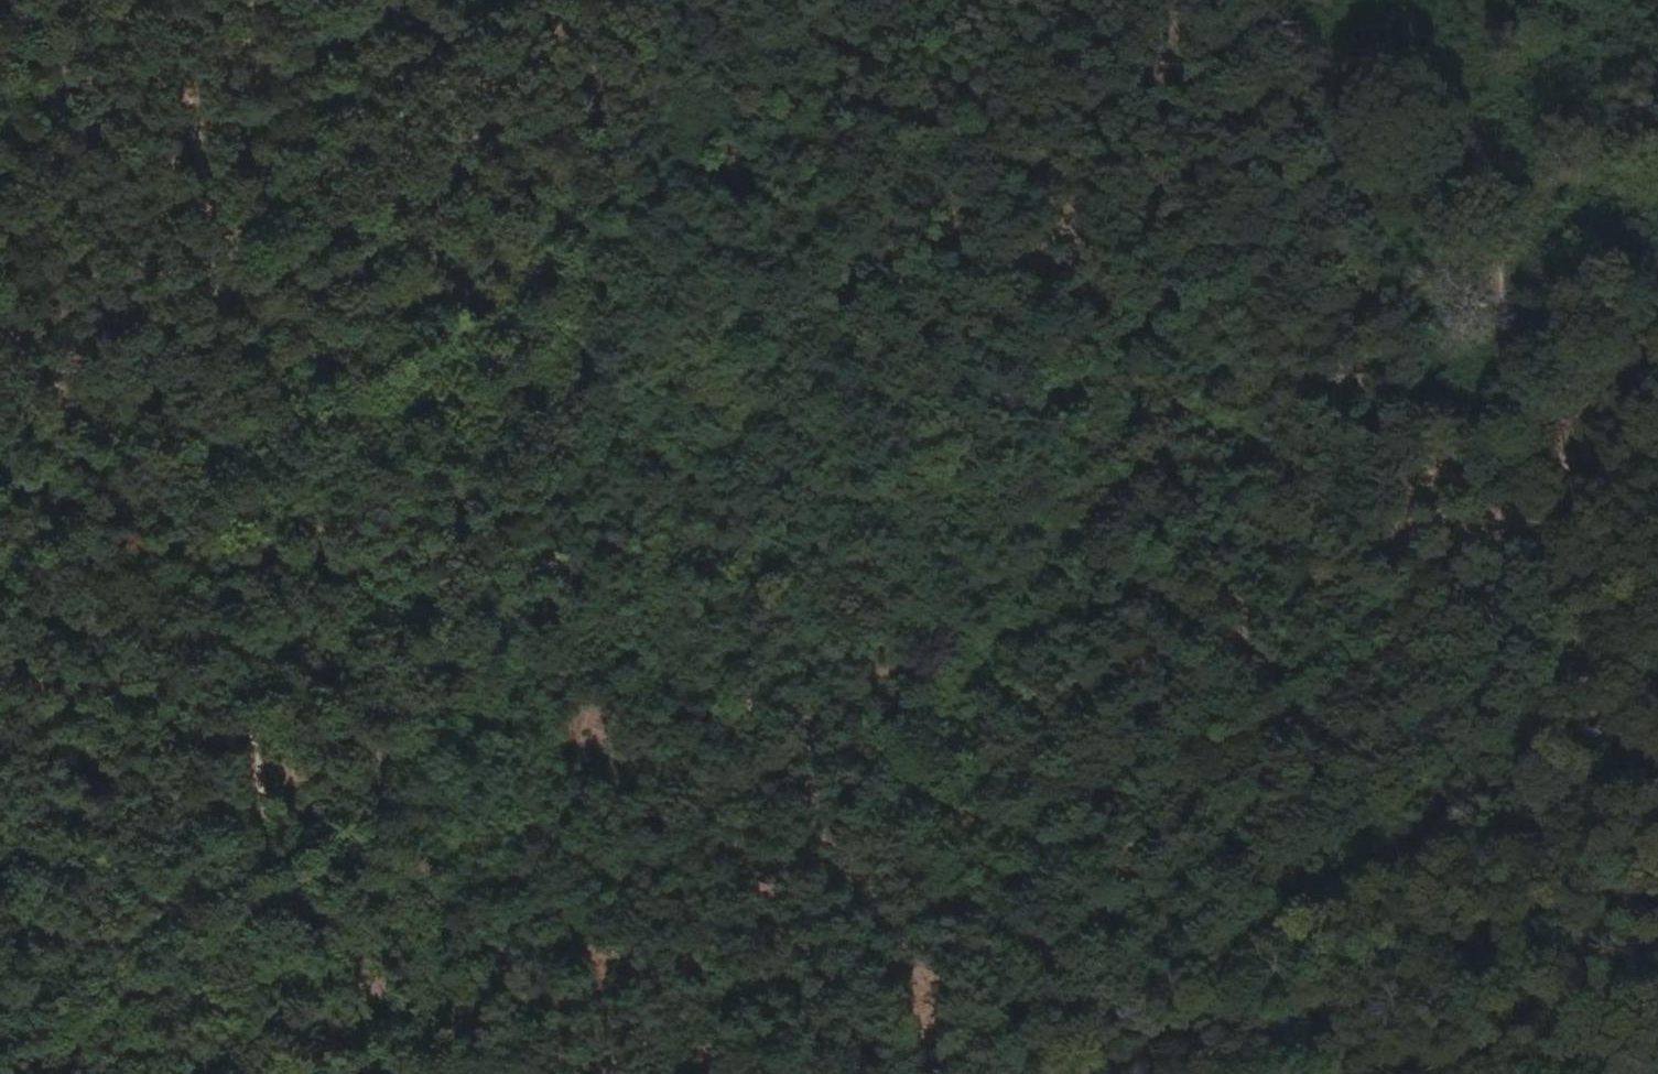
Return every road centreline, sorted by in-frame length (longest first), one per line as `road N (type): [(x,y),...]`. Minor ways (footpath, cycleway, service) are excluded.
road 1 (track): [(187,0),(290,1073)]
road 2 (track): [(1047,1073),(1657,688)]

